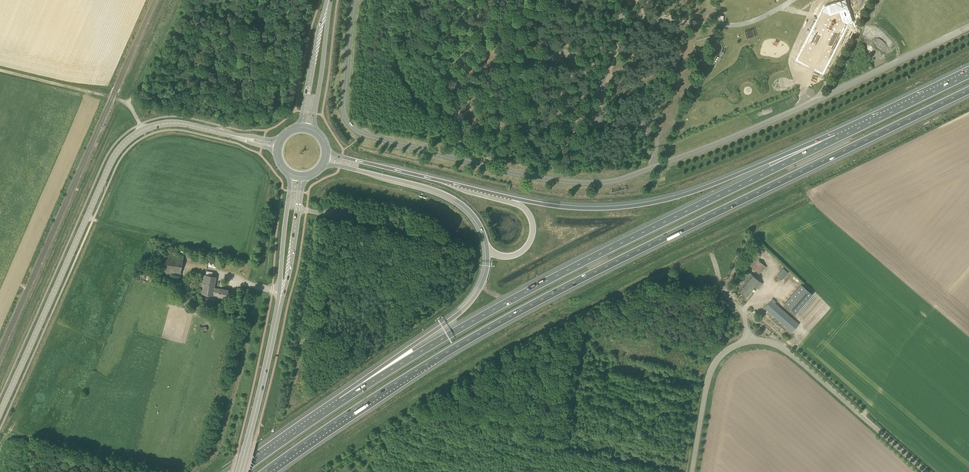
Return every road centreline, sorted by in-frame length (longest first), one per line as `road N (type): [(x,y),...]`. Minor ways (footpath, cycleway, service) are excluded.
road 1 (motorway): [(266,471),(481,331),(968,90)]
road 2 (unclassified): [(819,98),(620,180),(517,174),(353,129),(343,98),(354,0)]
road 3 (motorway): [(837,138),(530,289),(334,407)]
road 4 (motorway): [(837,138),(701,189),(611,208),(524,200),(326,151)]
road 5 (motorway): [(322,165),(454,198),(476,219),(487,254),(480,287),(462,310),(334,407)]
road 6 (tertiary): [(218,131),(165,123),(117,151),(0,413)]
road 7 (unclassified): [(691,471),(712,368),(734,346),(760,340),(788,352),(924,471)]
road 8 (secondary): [(238,471),(281,298)]
road 9 (unclassified): [(968,27),(819,98)]
road 10 (motorway): [(968,75),(837,138)]
road 11 (secondary): [(314,130),(330,0)]
road 12 (secondary): [(328,0),(300,127)]
road 13 (secondary): [(290,173),(281,298)]
road 14 (secondary): [(281,298),(303,176)]

